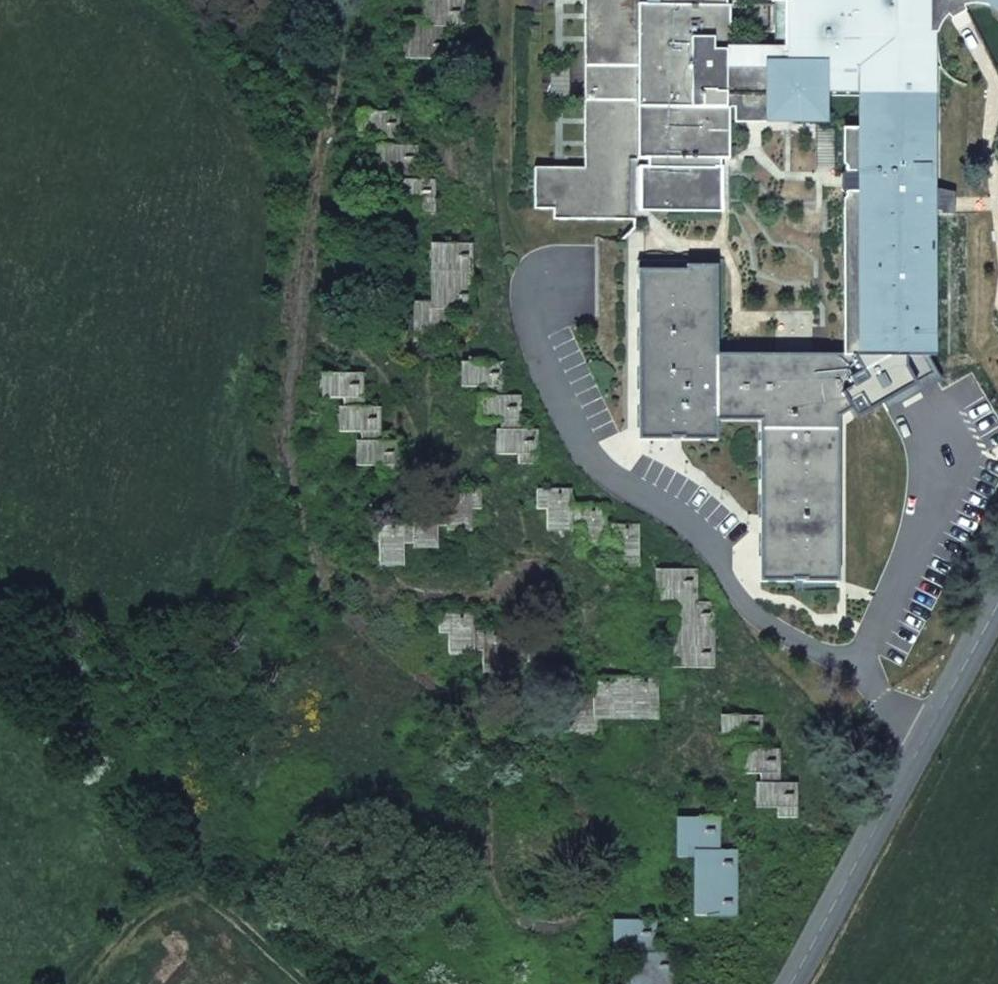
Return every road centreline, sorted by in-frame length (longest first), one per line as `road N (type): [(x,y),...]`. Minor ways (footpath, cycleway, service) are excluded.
road 1 (track): [(348,0),(295,371),(295,460),(318,573),(353,625),(492,737),(483,861),(504,903),(536,929),(571,924),(607,881),(602,838),(579,806)]
road 2 (unclassified): [(793,983),(997,622)]
road 3 (track): [(167,861),(302,983)]

